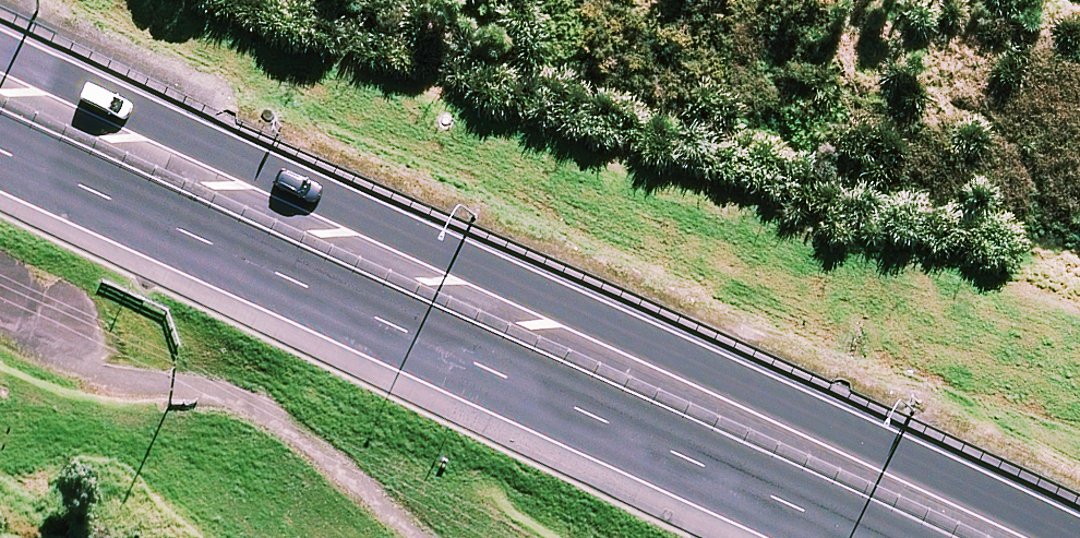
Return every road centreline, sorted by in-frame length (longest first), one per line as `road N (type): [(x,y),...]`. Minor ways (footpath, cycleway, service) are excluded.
road 1 (trunk): [(0,47),(1079,534)]
road 2 (trunk): [(868,537),(0,146)]

